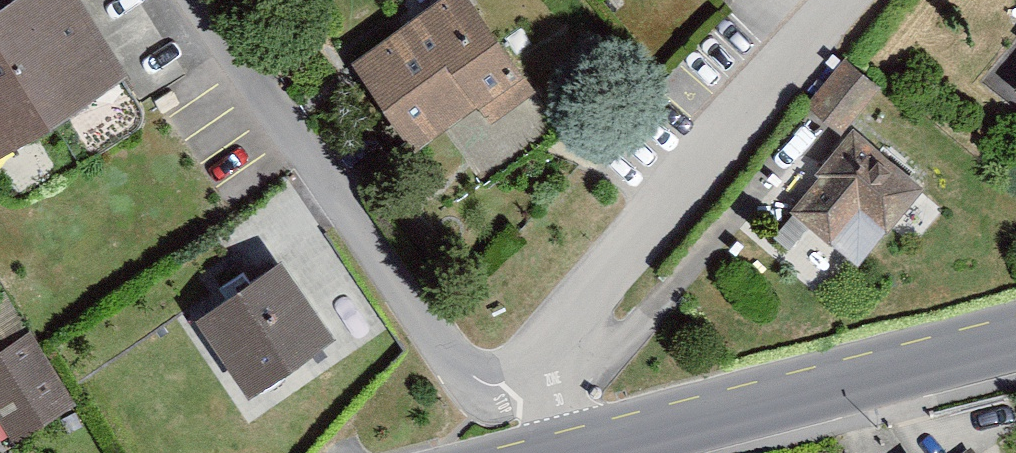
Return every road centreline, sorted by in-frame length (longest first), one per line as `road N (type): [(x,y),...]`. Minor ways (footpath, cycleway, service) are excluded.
road 1 (residential): [(200,0),(449,360),(477,378),(504,379),(539,364)]
road 2 (residential): [(539,364),(846,0)]
road 3 (tertiary): [(1015,341),(572,452)]

